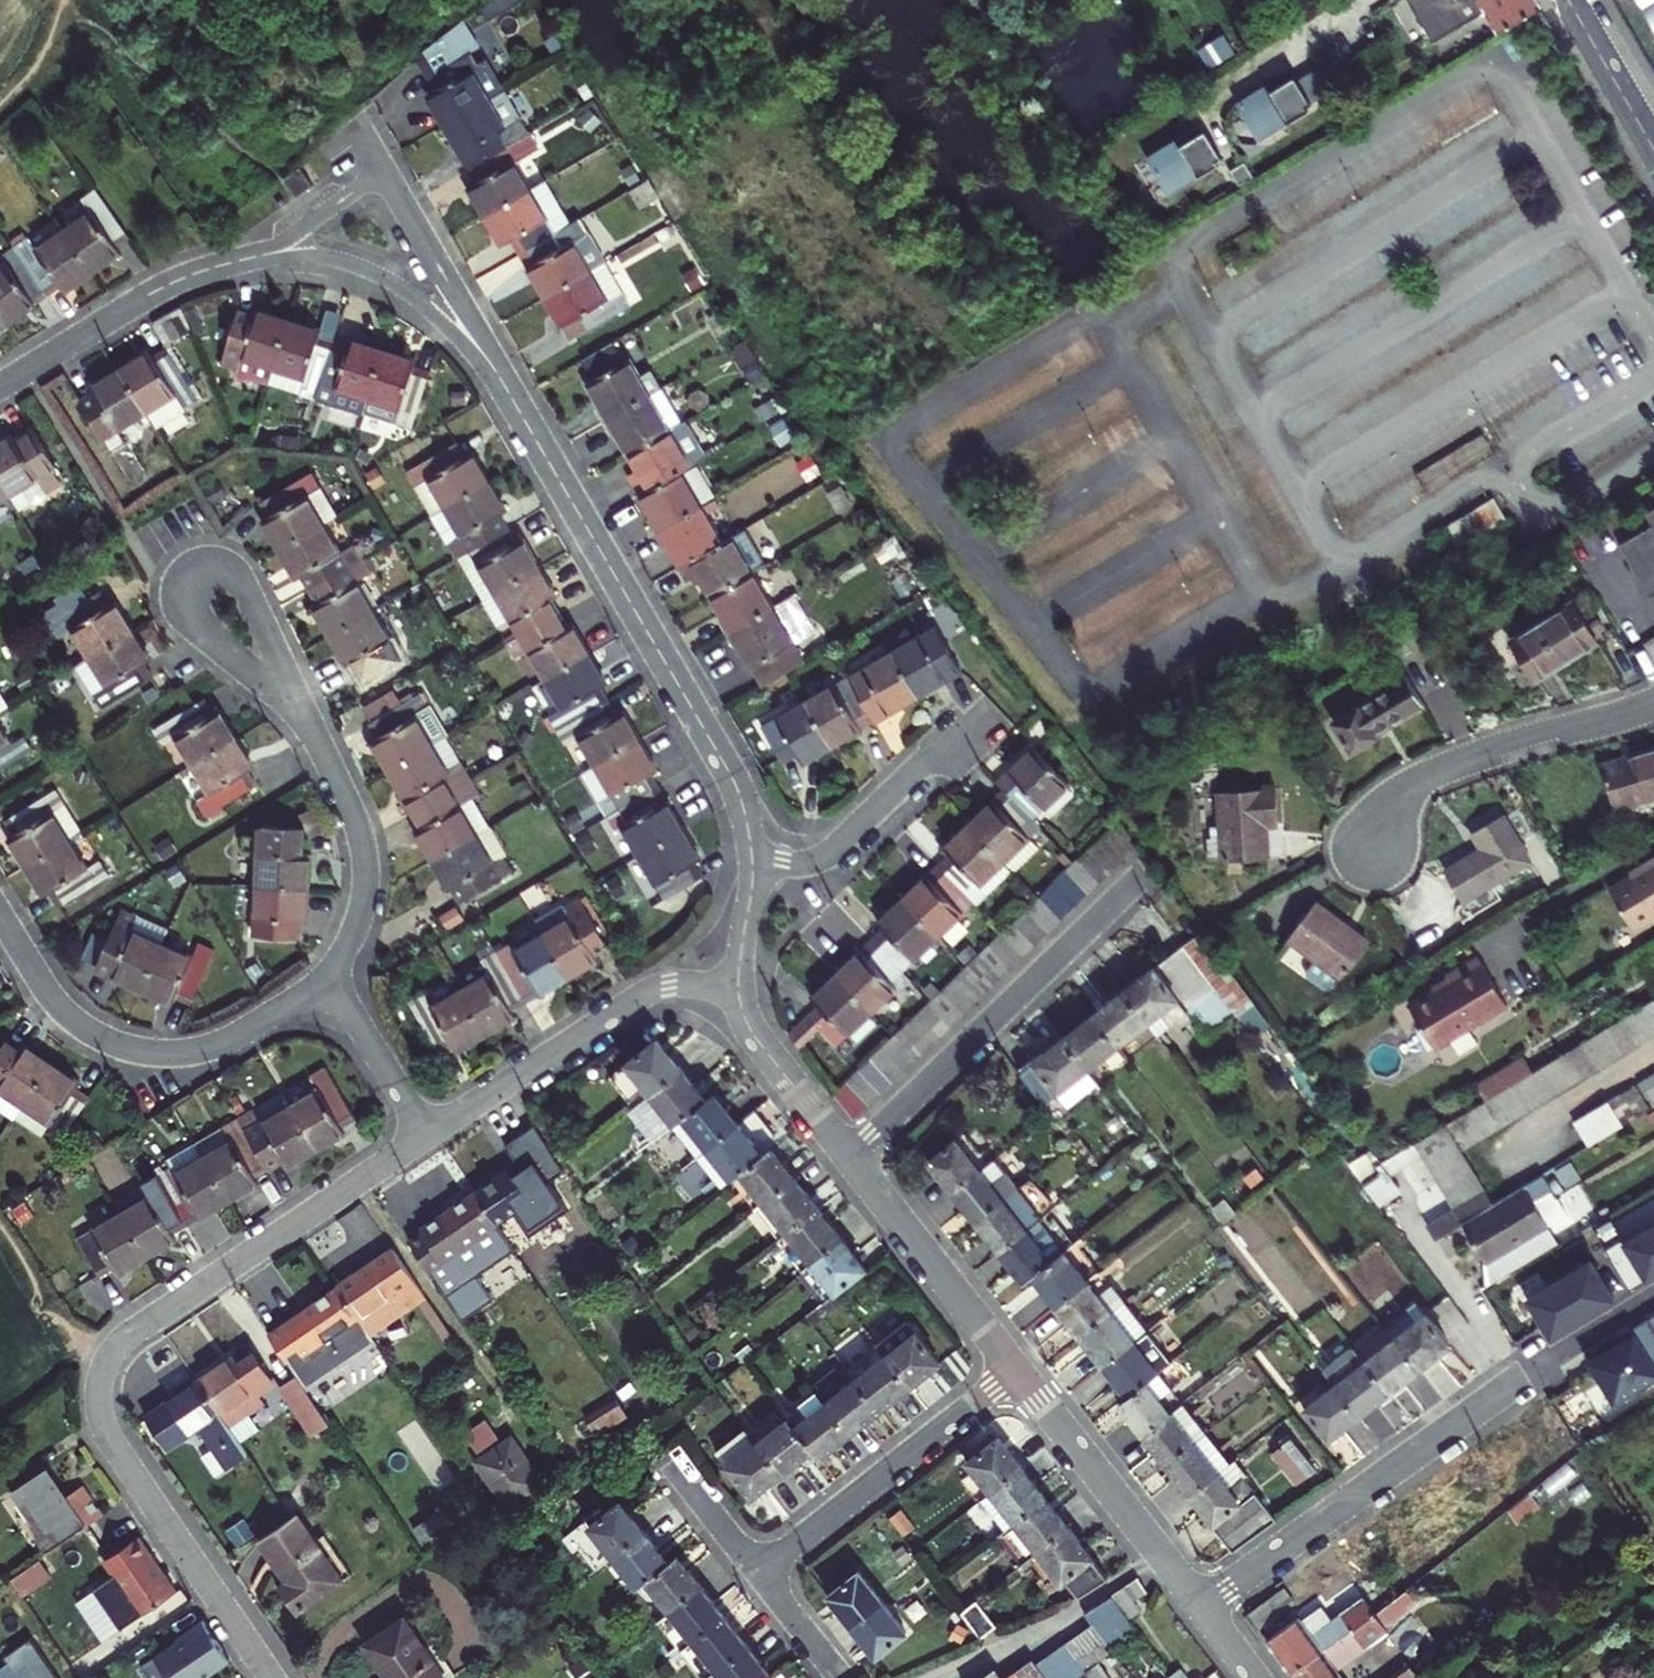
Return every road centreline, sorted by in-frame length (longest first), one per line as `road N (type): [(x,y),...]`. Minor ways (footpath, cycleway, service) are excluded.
road 1 (residential): [(510,397),(724,762),(754,862)]
road 2 (residential): [(850,1161),(1141,876)]
road 3 (residential): [(326,980),(214,1046),(144,1053),(73,1020),(0,915)]
road 4 (residential): [(271,1677),(107,1433),(98,1386),(119,1343)]
road 5 (residential): [(1201,1605),(1517,1378)]
road 6 (residential): [(428,1134),(119,1343)]
road 7 (residential): [(735,987),(669,986),(637,999),(428,1134)]
road 8 (residential): [(1017,1370),(760,1576)]
road 9 (residential): [(1373,846),(1396,803),(1447,764),(1653,699)]
road 10 (residential): [(1201,1605),(1017,1370)]
road 11 (residential): [(0,386),(152,292),(265,256)]
road 12 (residential): [(265,256),(319,257),(389,280),(510,397)]
road 13 (residential): [(326,980),(360,919),(367,853),(302,710)]
road 14 (residential): [(985,728),(918,769),(830,855),(800,865),(754,862)]
road 15 (residential): [(1017,1370),(850,1161)]
road 16 (residential): [(510,397),(383,172)]
road 17 (residential): [(302,710),(229,570),(204,566),(184,578),(183,603),(195,621)]
road 18 (residential): [(850,1161),(748,1028),(735,987)]
road 19 (residential): [(428,1134),(326,980)]
road 20 (tertiary): [(1567,0),(1653,151)]
road 21 (residential): [(383,172),(265,256)]
road 22 (residential): [(195,621),(302,710)]
road 23 (residential): [(677,1470),(760,1576)]
road 24 (residential): [(754,862),(735,987)]
road 25 (residential): [(760,1576),(834,1671)]

